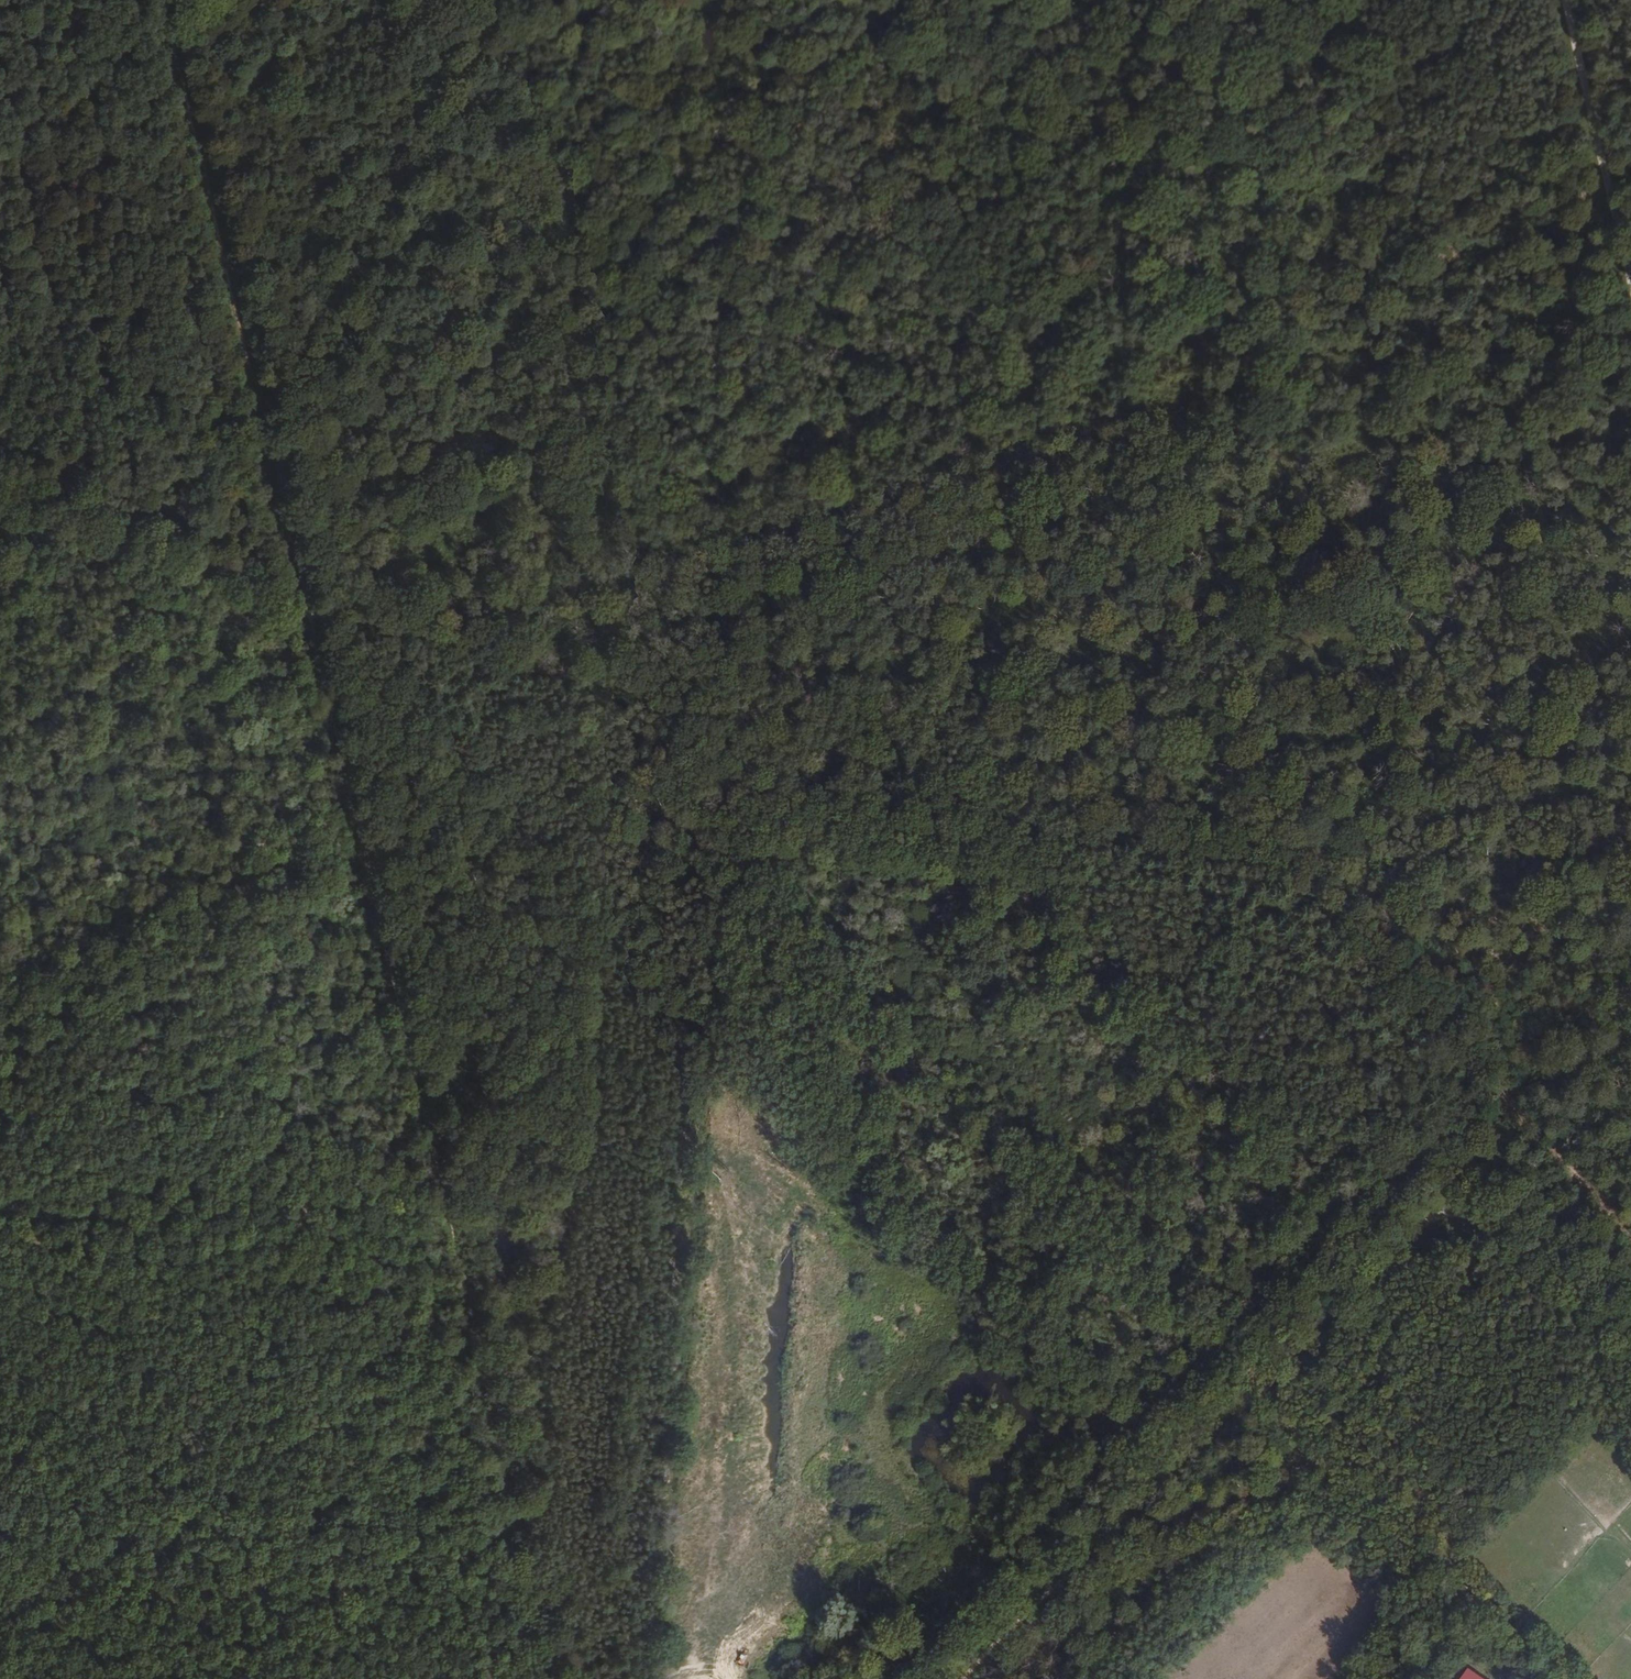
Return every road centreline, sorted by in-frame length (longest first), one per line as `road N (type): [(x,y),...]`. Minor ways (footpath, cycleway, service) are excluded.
road 1 (track): [(890,1678),(1429,1131)]
road 2 (track): [(1630,296),(1562,0)]

